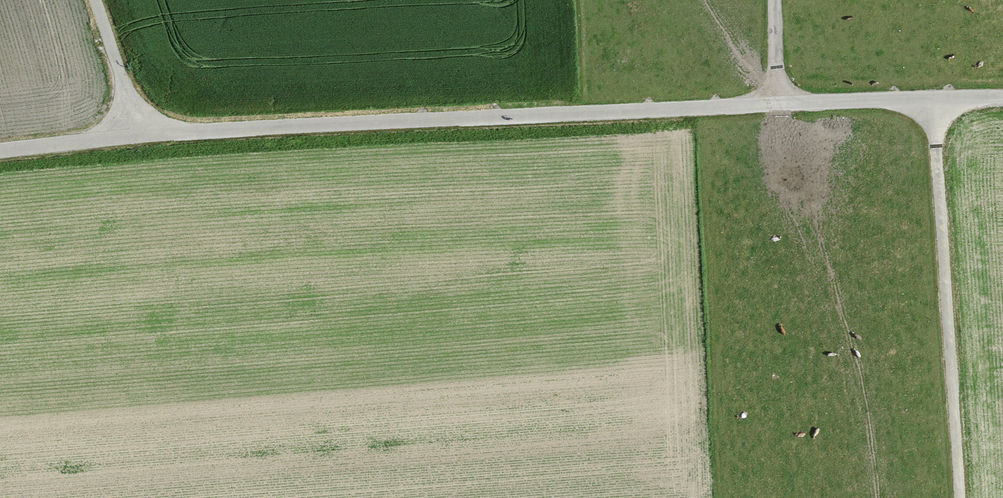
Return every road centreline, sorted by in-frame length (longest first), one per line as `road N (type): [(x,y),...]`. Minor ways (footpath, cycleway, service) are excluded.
road 1 (unclassified): [(143,134),(1002,100)]
road 2 (track): [(930,101),(957,497)]
road 3 (unclassified): [(143,134),(0,152)]
road 4 (track): [(143,134),(95,0)]

